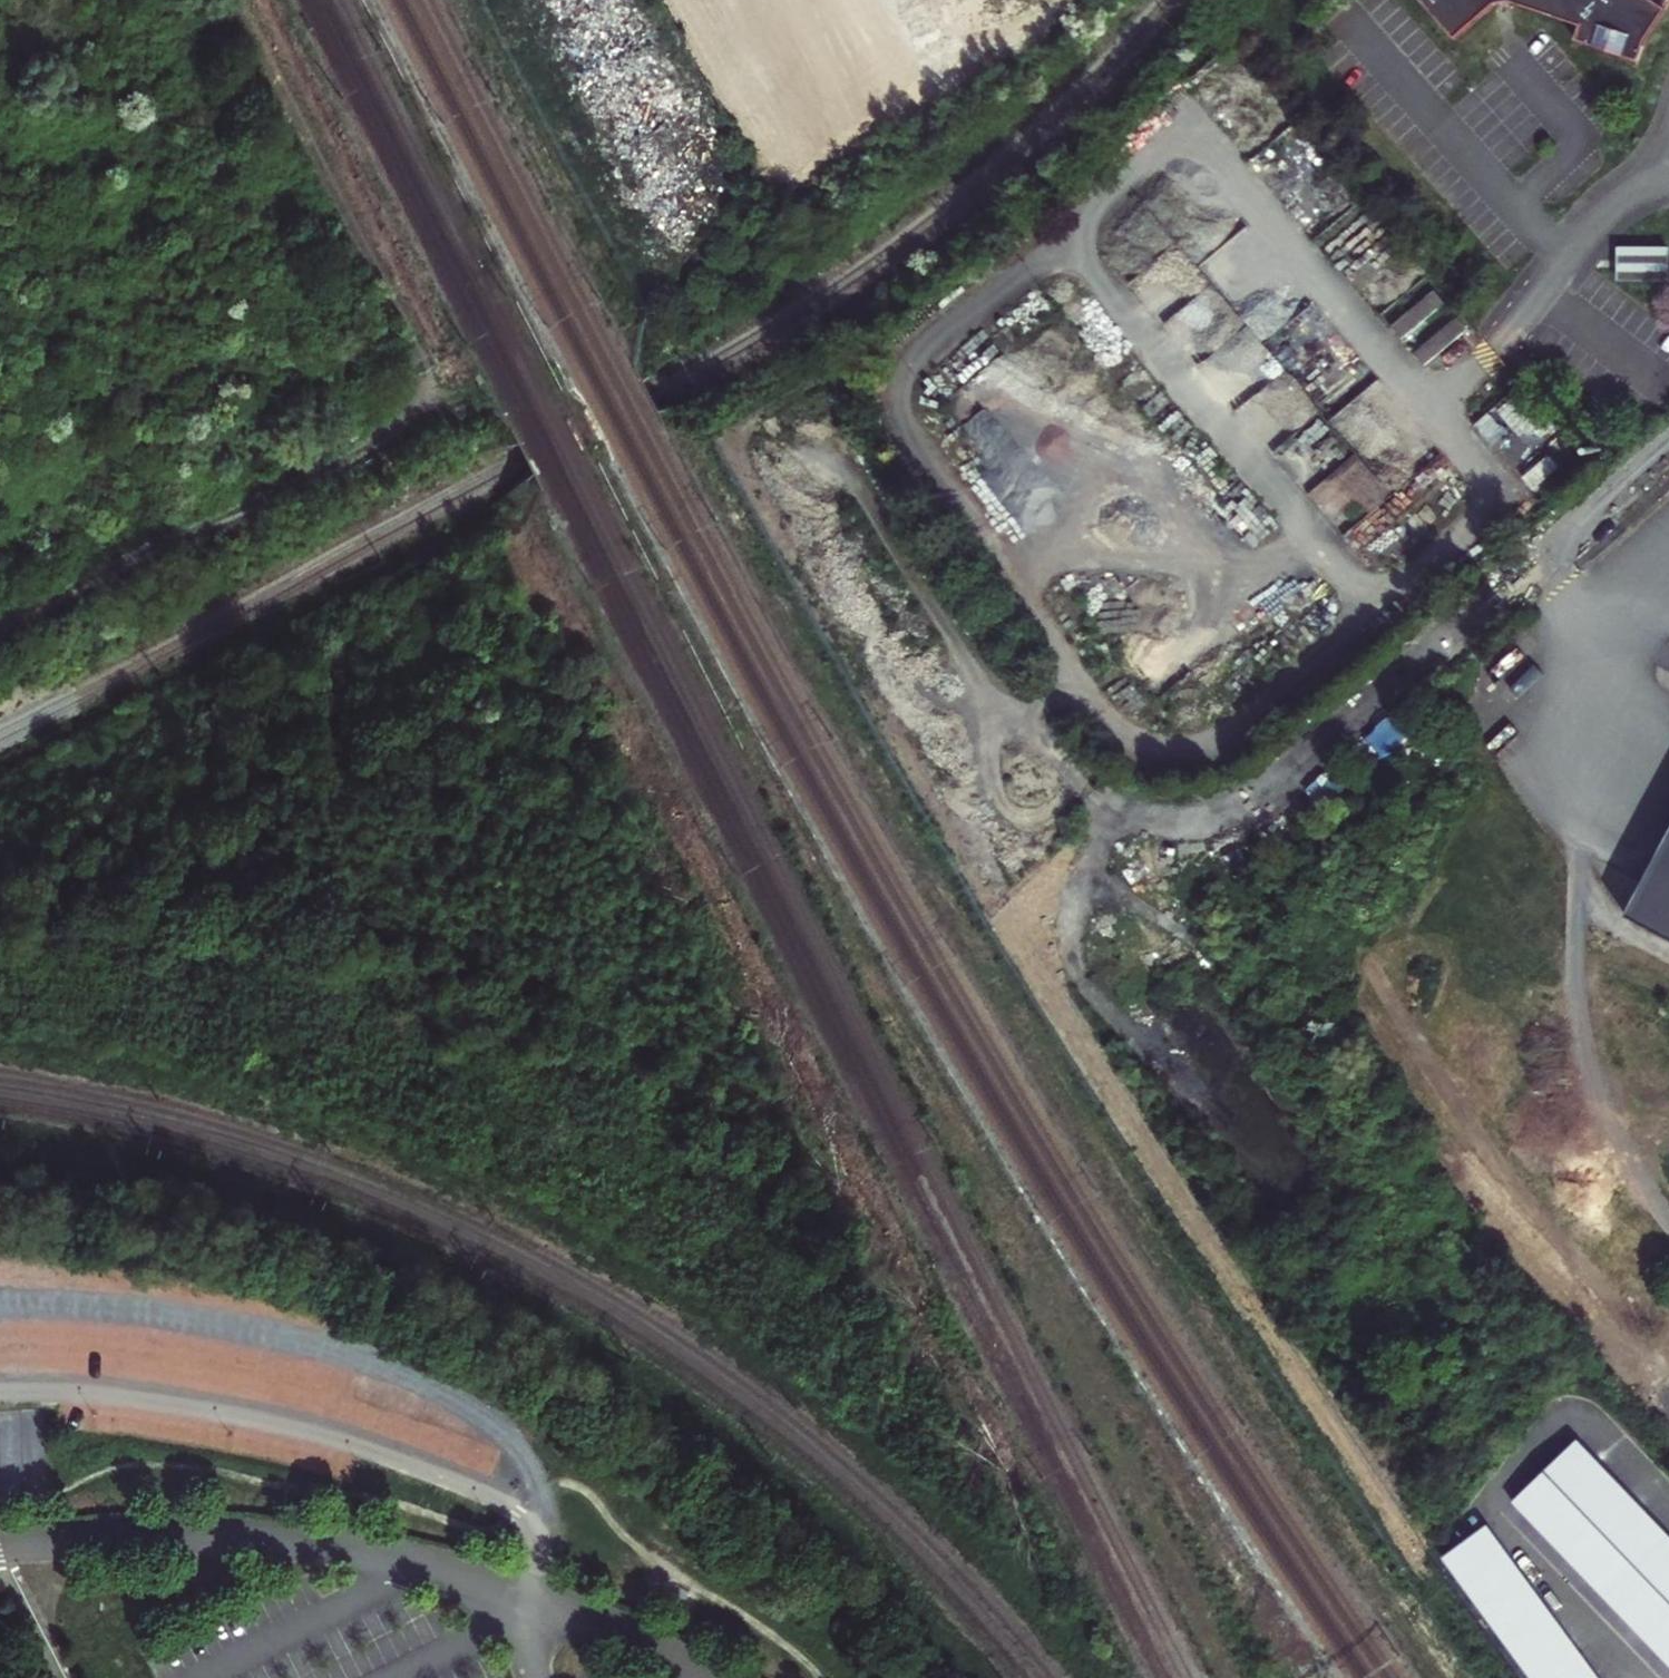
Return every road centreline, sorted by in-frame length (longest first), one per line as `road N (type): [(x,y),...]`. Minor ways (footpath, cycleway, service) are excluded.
road 1 (unclassified): [(1668,453),(1268,792),(1180,821),(1096,802)]
road 2 (residential): [(609,0),(675,119)]

